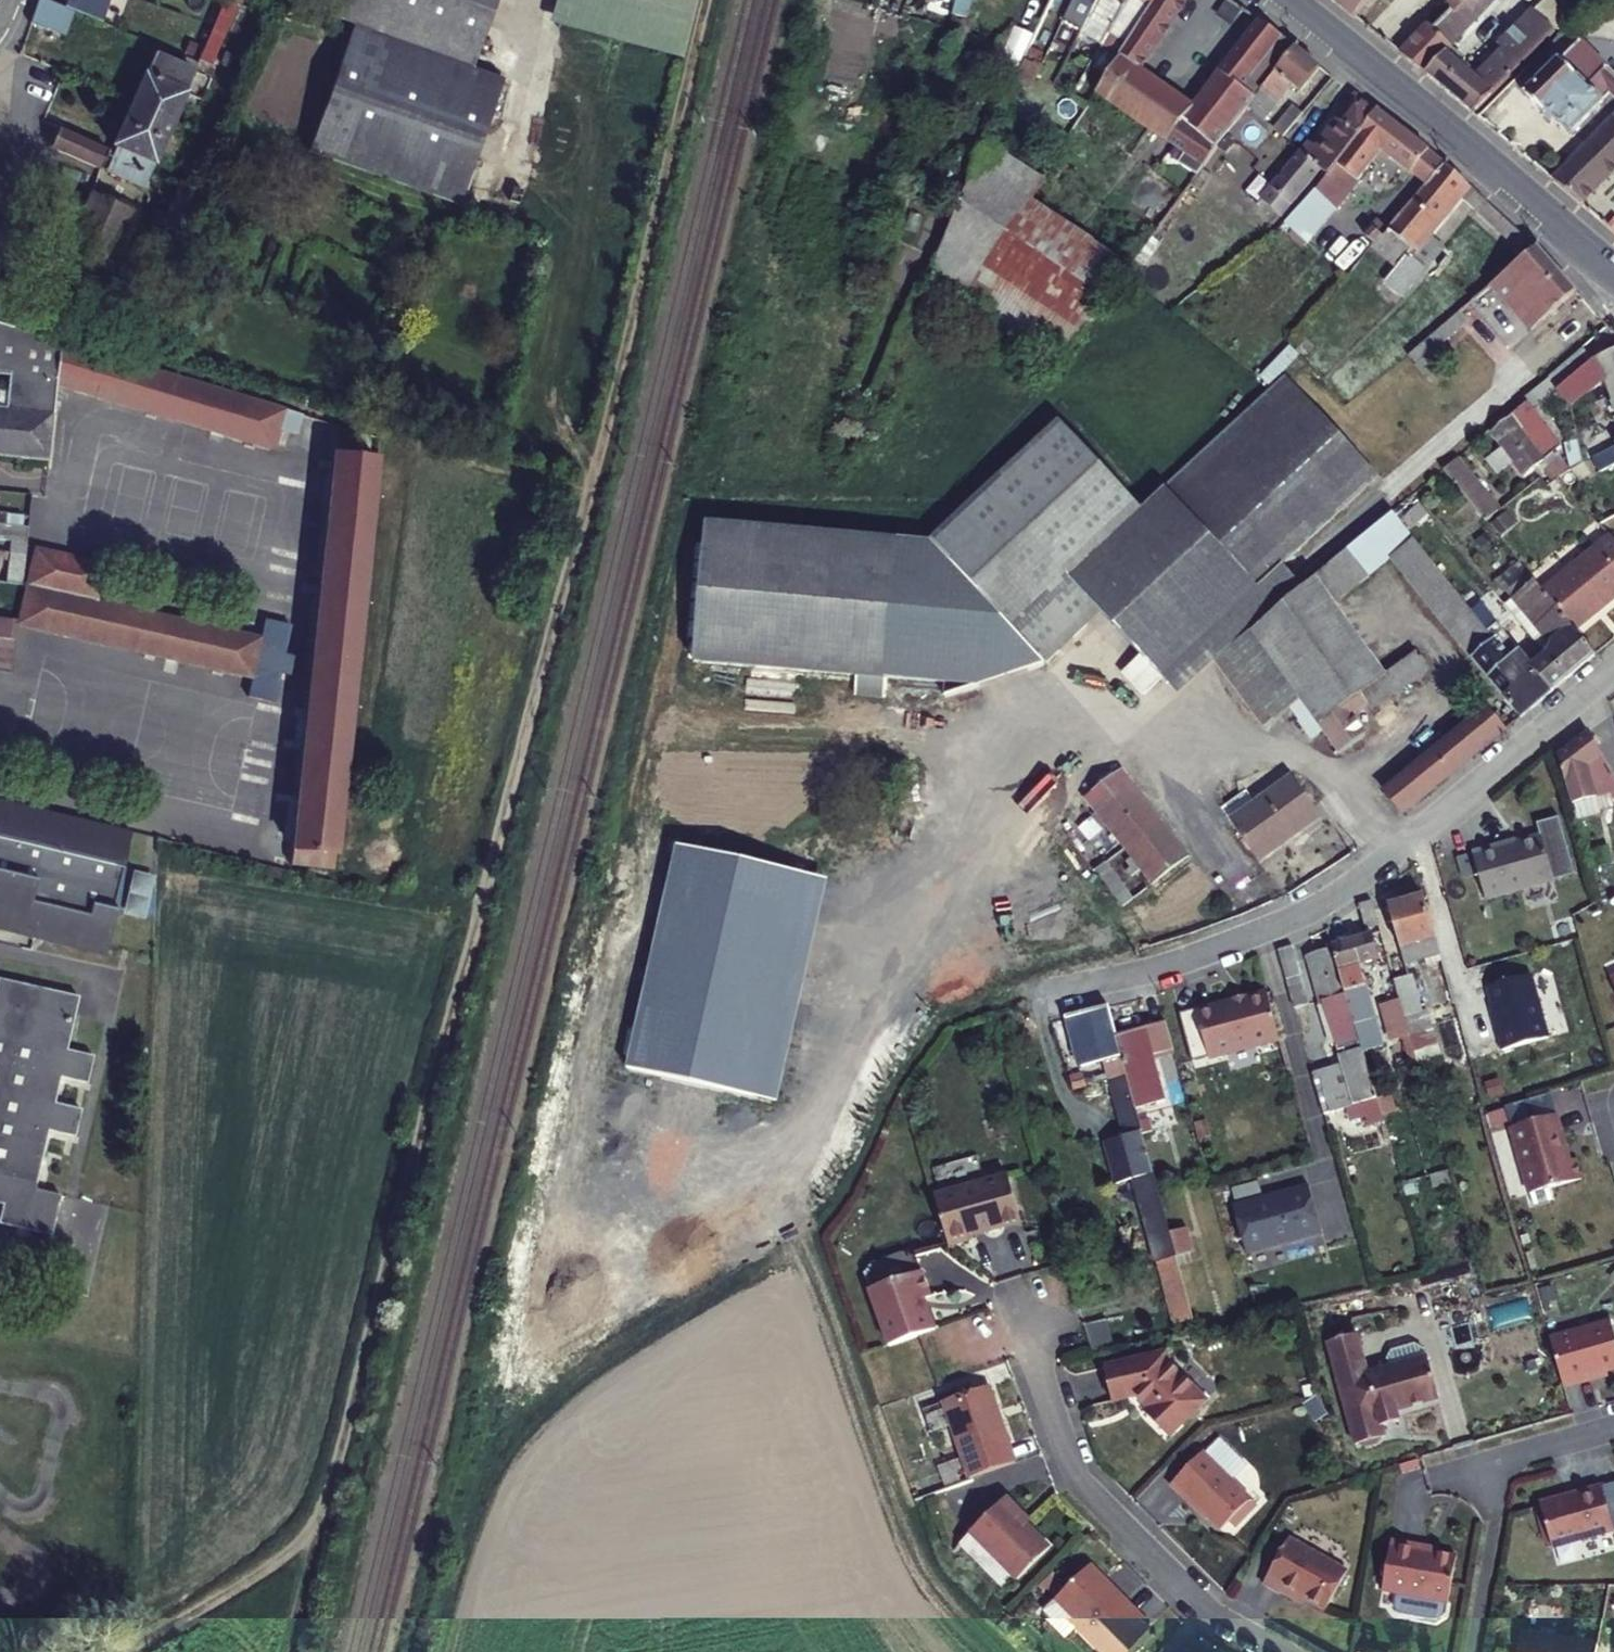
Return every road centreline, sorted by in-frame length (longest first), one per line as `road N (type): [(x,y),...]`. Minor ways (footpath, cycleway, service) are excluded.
road 1 (track): [(321,1514),(590,496),(708,0)]
road 2 (track): [(1395,850),(1339,786),(1274,745),(1189,732),(1048,733),(988,758),(793,1221)]
road 3 (residential): [(1613,669),(1327,900),(1178,962),(1059,988)]
road 4 (residential): [(1014,1292),(1082,1486),(1187,1595),(1276,1651)]
road 5 (tertiary): [(1613,277),(1280,0)]
road 6 (unclassified): [(125,1651),(270,1565),(321,1514)]
road 7 (track): [(321,1514),(290,1651)]
road 8 (residential): [(1613,1427),(1510,1457),(1484,1475)]

